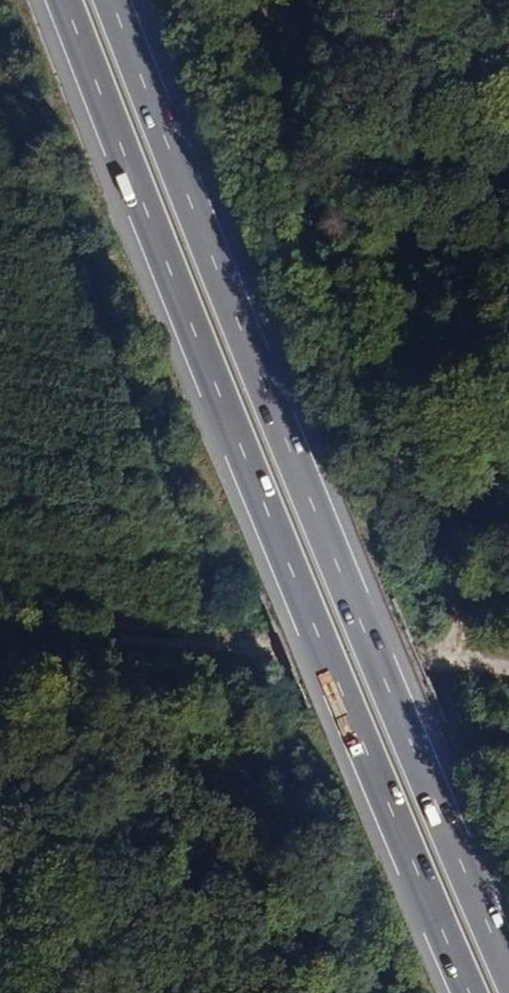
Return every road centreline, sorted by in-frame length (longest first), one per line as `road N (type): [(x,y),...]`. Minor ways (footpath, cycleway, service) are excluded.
road 1 (motorway): [(64,0),(471,992)]
road 2 (motorway): [(508,970),(112,0)]
road 3 (track): [(0,640),(463,663)]

